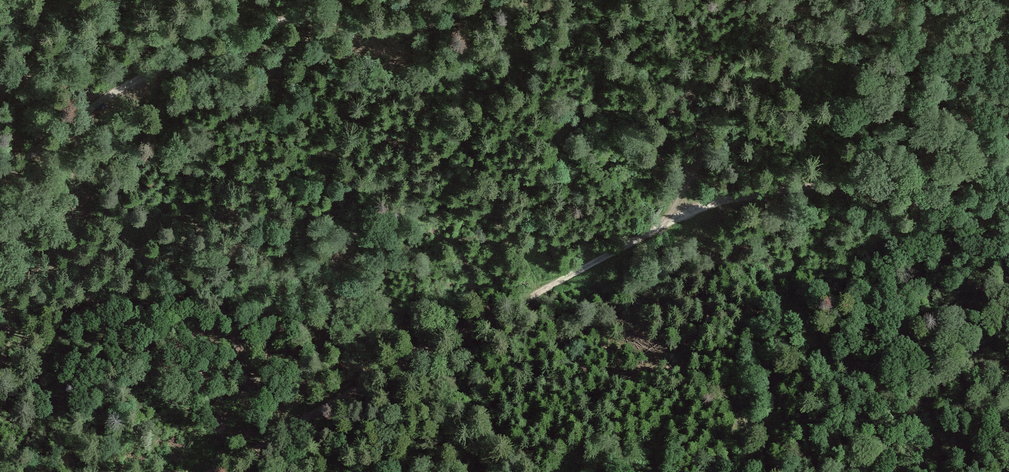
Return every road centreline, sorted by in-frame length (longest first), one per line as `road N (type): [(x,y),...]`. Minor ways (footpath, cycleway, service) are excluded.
road 1 (track): [(213,471),(668,222),(782,186),(1008,153)]
road 2 (unclassified): [(351,0),(168,64),(89,109),(0,179)]
road 3 (track): [(839,0),(722,126),(668,222)]

